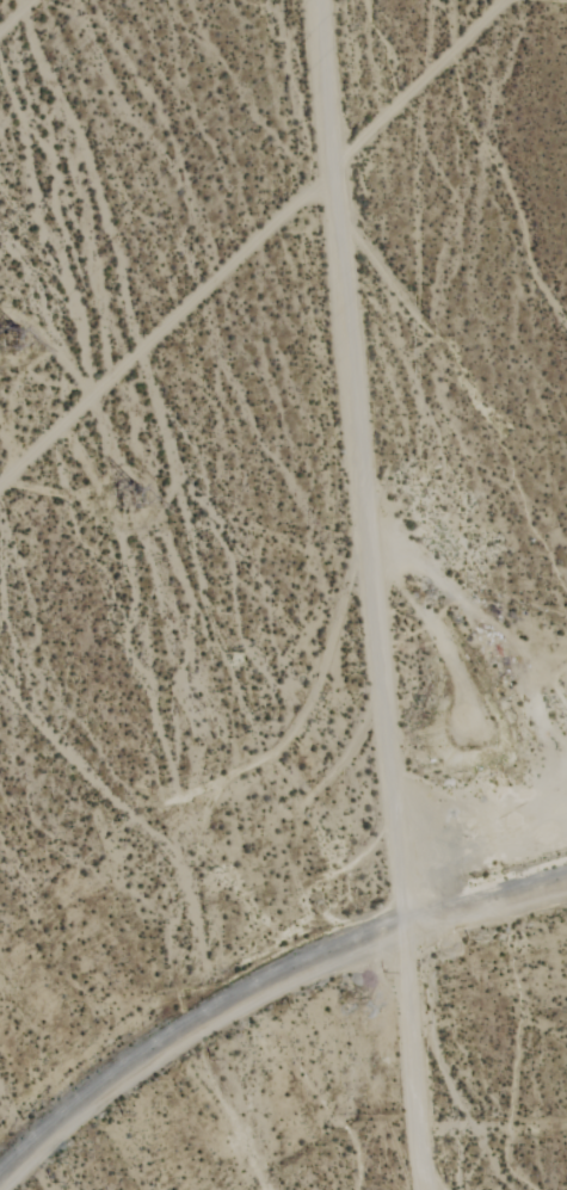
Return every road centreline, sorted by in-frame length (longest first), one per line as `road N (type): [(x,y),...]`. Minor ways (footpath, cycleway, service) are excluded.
road 1 (residential): [(316,0),(401,938)]
road 2 (track): [(0,485),(508,0)]
road 3 (track): [(2,1189),(143,1066),(247,1003),(401,938),(566,891)]
road 4 (residential): [(425,1189),(401,938)]

